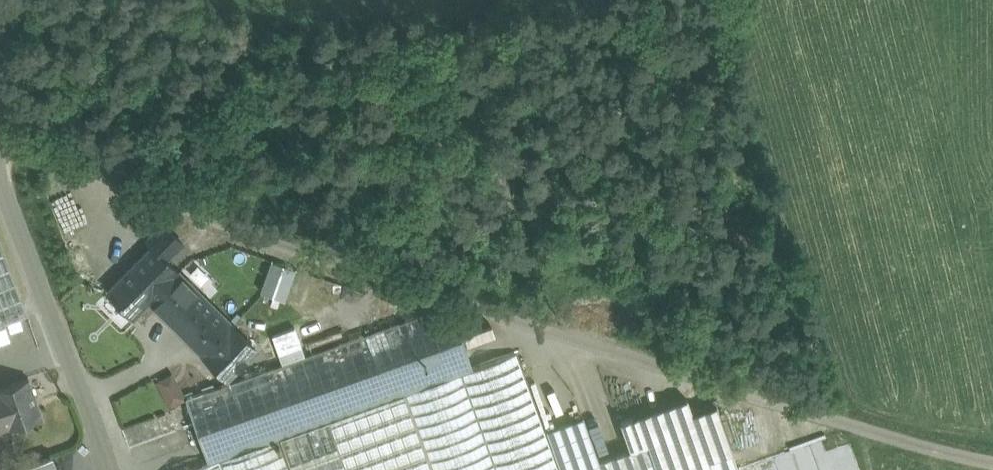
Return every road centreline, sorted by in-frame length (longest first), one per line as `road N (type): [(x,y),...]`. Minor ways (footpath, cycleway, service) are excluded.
road 1 (track): [(992,463),(541,351),(280,248),(0,121)]
road 2 (unclassified): [(0,174),(110,469)]

